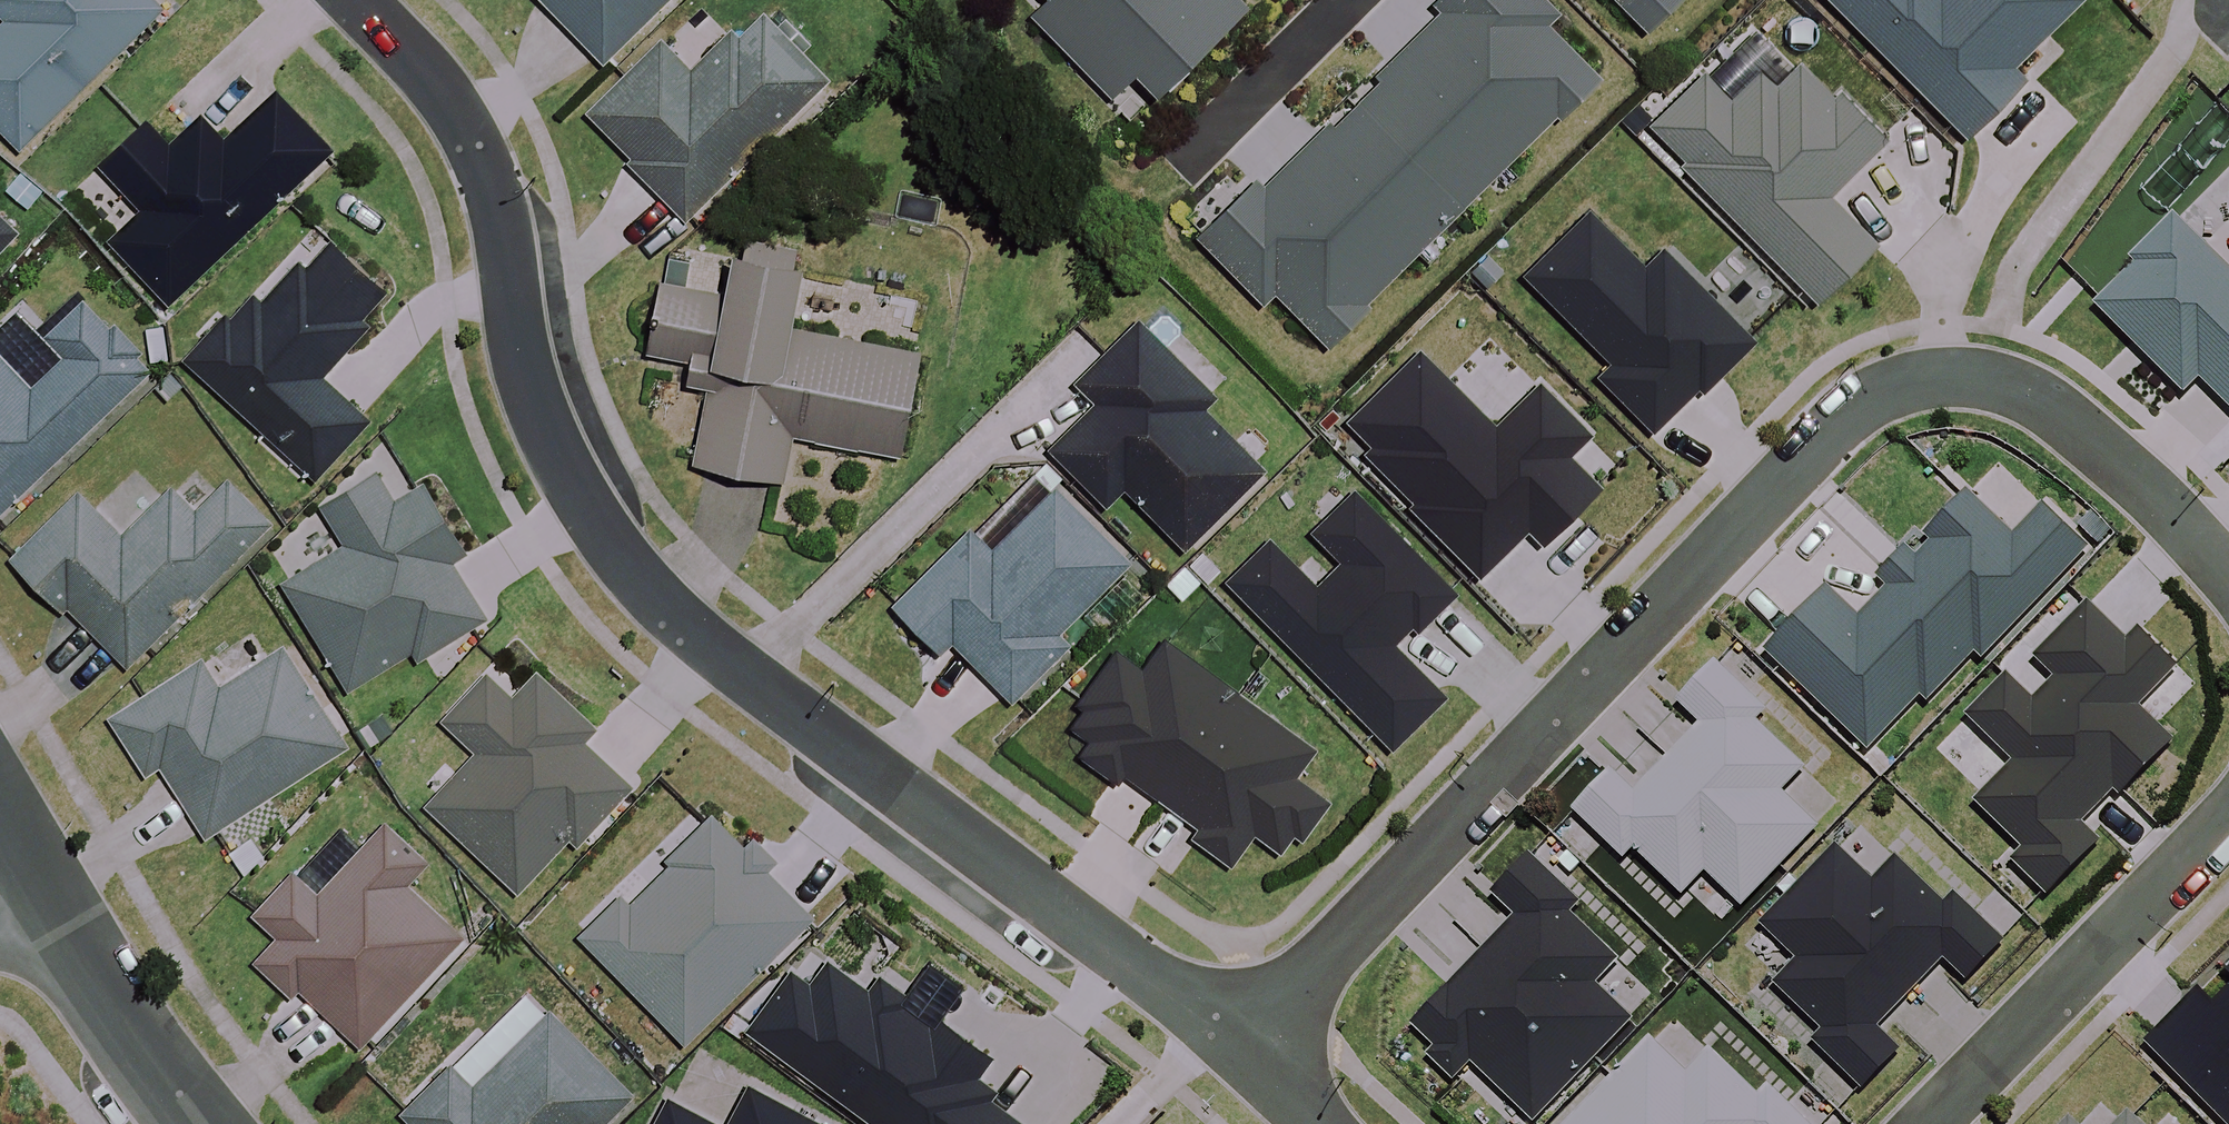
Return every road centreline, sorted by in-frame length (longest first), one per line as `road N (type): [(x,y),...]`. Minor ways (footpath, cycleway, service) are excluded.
road 1 (residential): [(357,0),(470,130),(494,191),(527,377),(550,453),(609,554),(710,652),(1235,1050)]
road 2 (residential): [(1235,1050),(1884,388),(1941,375),(1999,377),(2040,396),(2186,521),(2228,574)]
road 3 (residential): [(2228,816),(1933,1123)]
road 4 (residential): [(32,868),(210,1123)]

